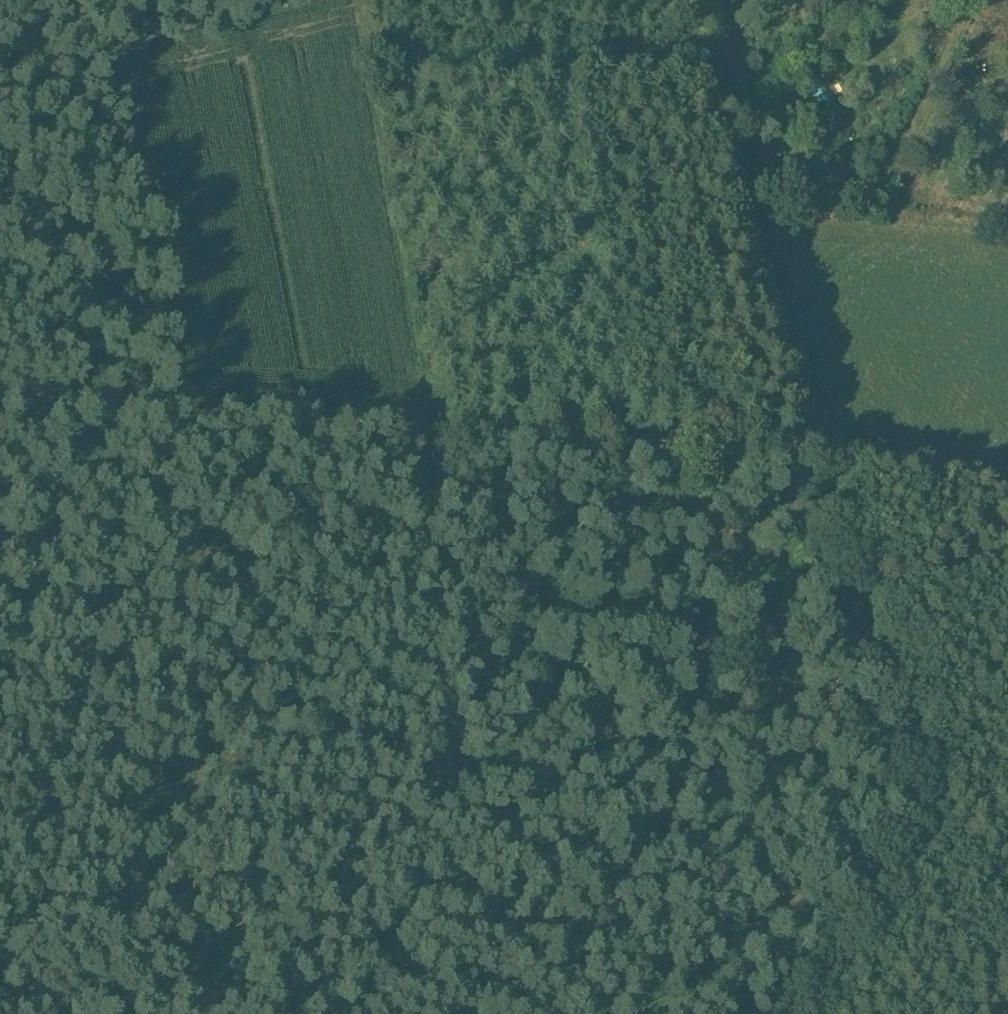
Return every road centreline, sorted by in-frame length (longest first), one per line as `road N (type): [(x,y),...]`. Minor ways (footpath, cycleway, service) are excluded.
road 1 (track): [(821,452),(687,0)]

